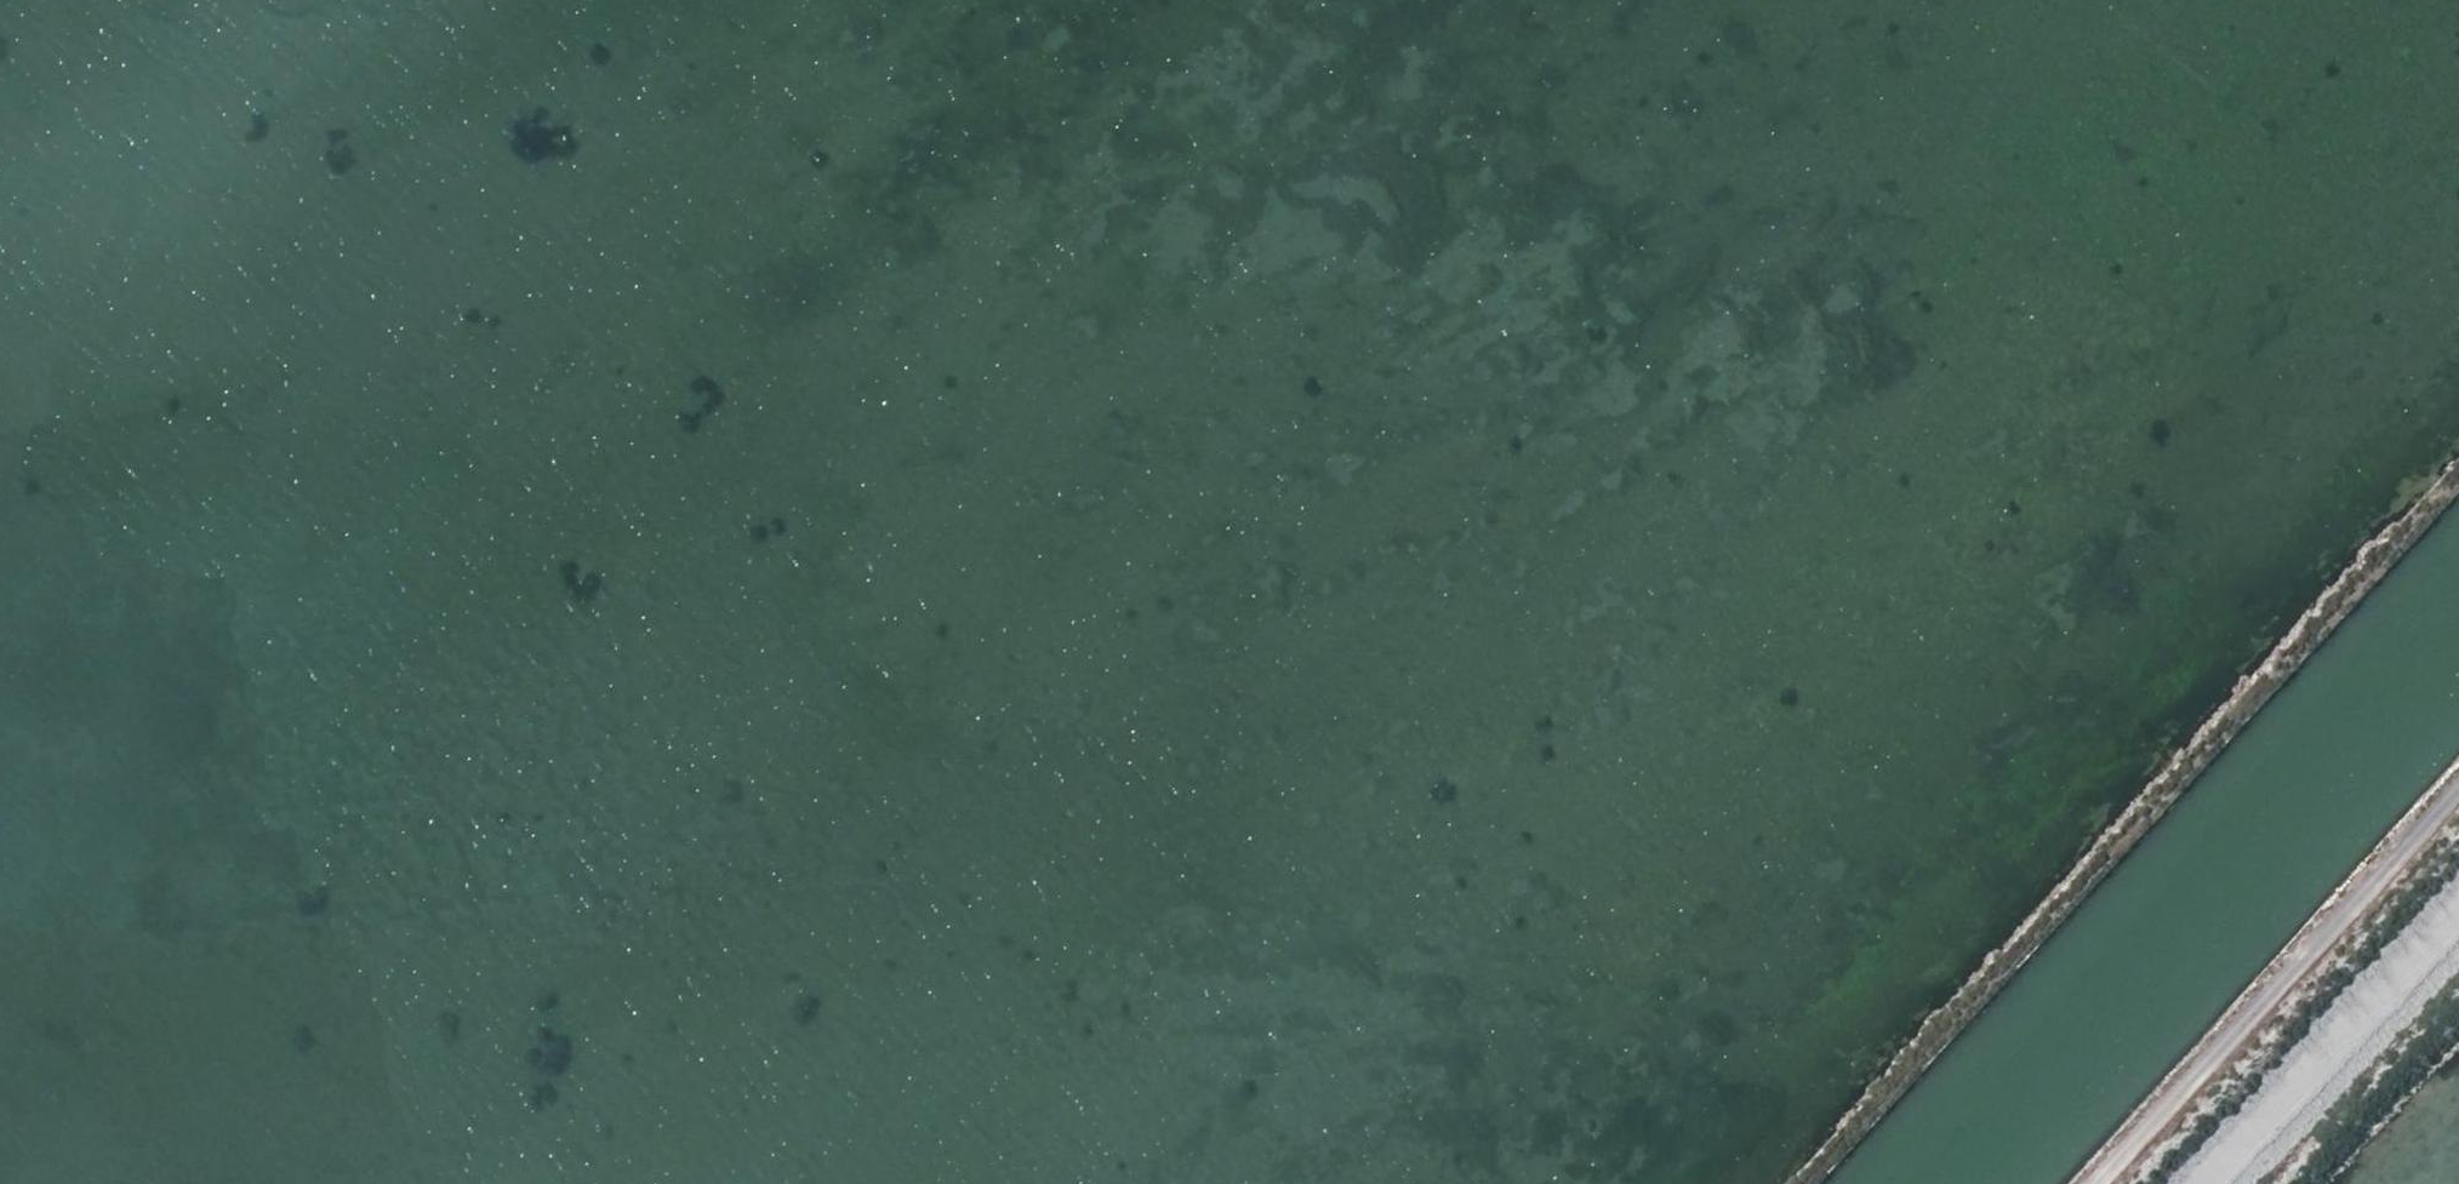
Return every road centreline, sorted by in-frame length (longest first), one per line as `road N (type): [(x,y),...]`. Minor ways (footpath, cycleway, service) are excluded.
road 1 (track): [(2458,882),(2189,1183)]

